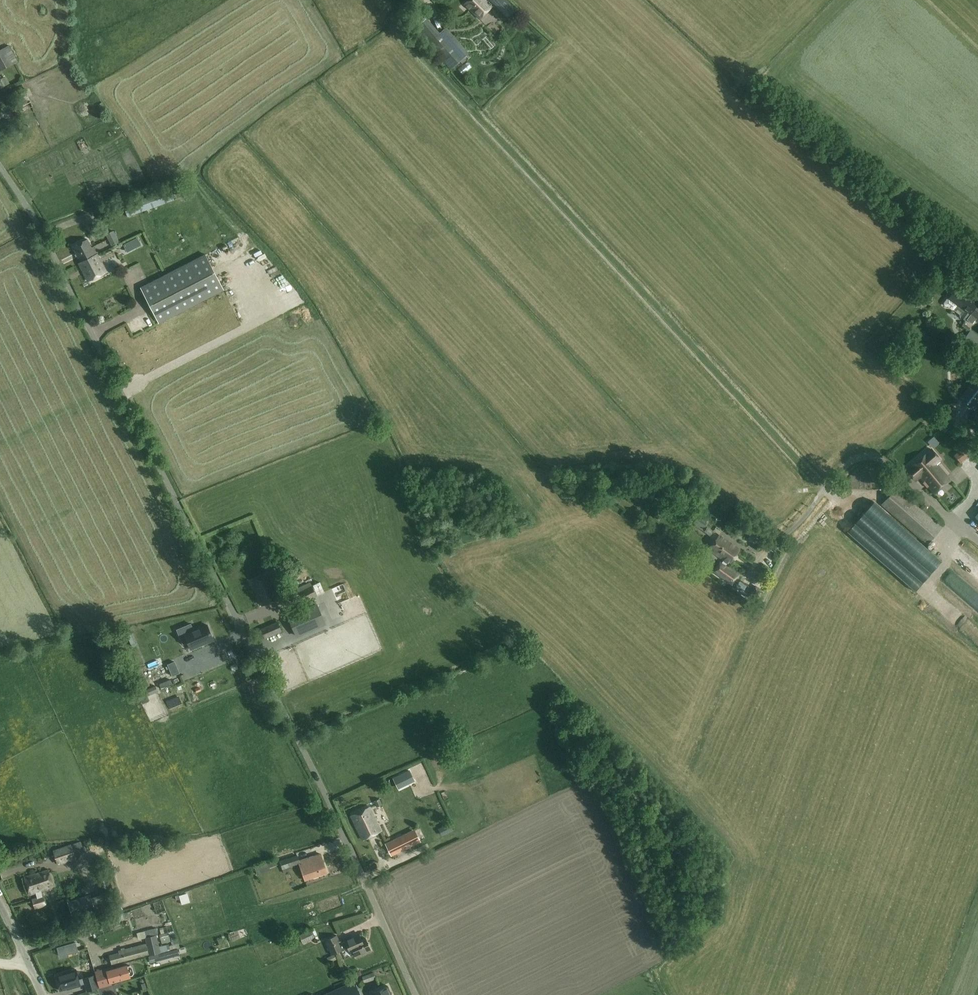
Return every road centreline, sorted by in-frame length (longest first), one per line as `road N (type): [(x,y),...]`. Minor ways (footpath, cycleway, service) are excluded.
road 1 (unclassified): [(416,994),(330,805),(0,161)]
road 2 (track): [(826,488),(403,36),(397,14),(410,0)]
road 3 (unclassified): [(977,540),(891,466),(869,457),(843,469),(776,547)]

